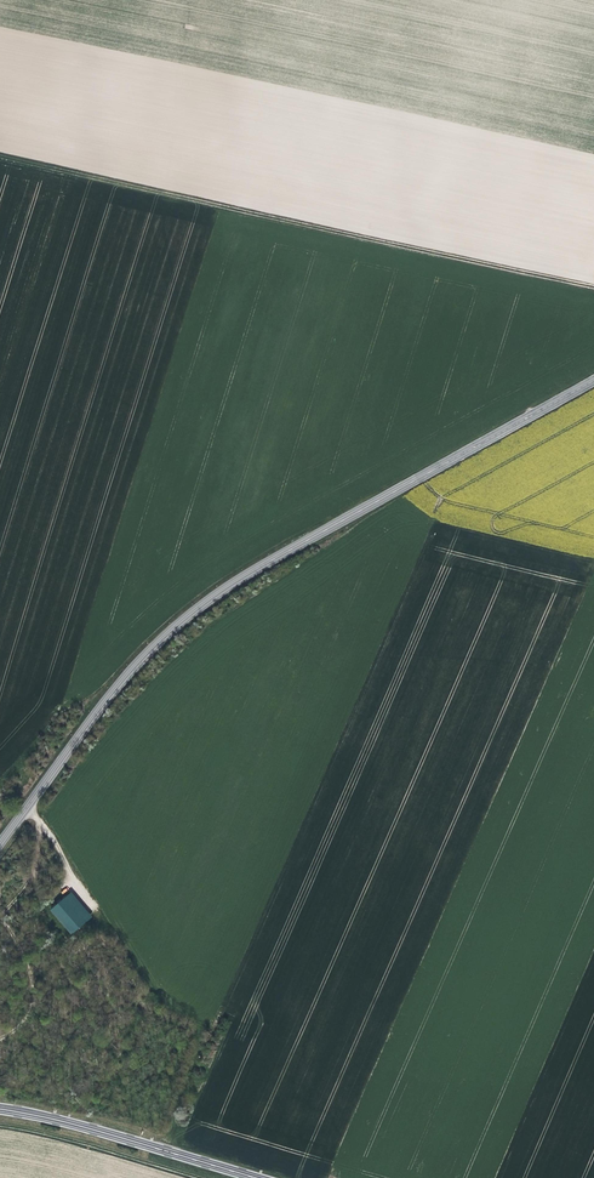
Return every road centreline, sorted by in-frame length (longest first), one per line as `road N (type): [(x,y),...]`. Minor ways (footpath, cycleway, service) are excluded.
road 1 (secondary): [(0,845),(170,630),(288,548),(593,379)]
road 2 (track): [(593,287),(0,158)]
road 3 (primary): [(0,1109),(258,1177)]
road 4 (track): [(0,911),(32,952),(43,988),(26,1035),(0,1041)]
road 5 (track): [(0,913),(36,866),(36,816),(26,807)]

